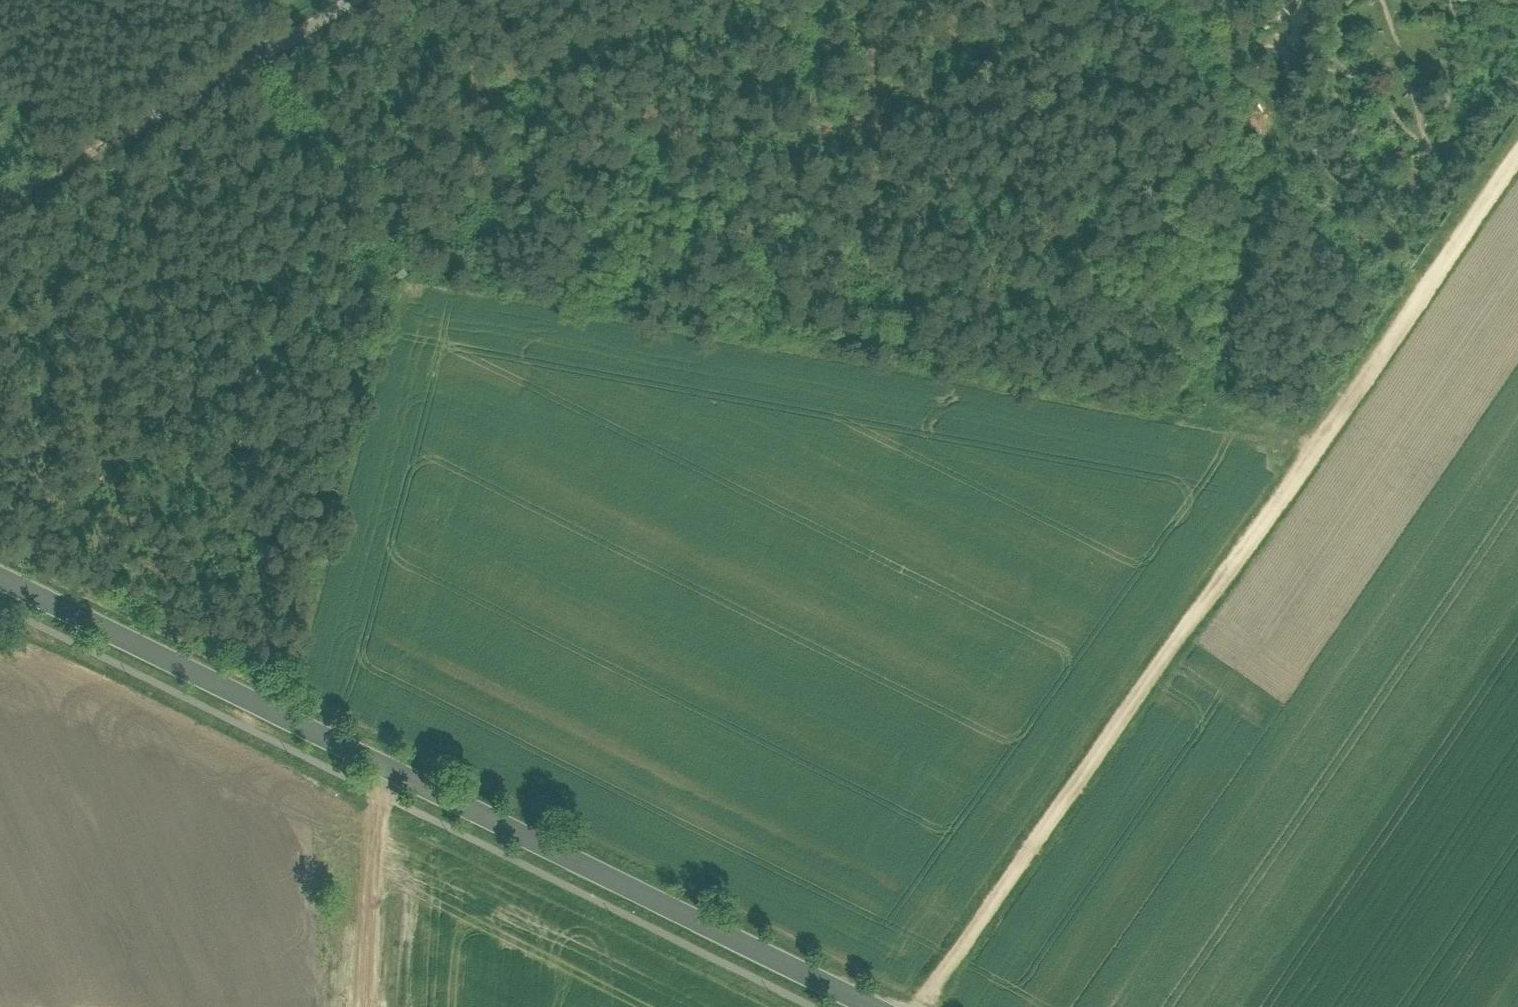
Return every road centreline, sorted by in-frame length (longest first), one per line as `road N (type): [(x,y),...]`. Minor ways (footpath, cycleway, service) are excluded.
road 1 (track): [(919,1006),(1517,155)]
road 2 (tertiary): [(0,582),(867,1006)]
road 3 (unclassified): [(0,200),(366,0)]
road 4 (track): [(1328,430),(1238,408),(1219,379),(1270,108)]
road 5 (track): [(378,766),(366,1006)]

